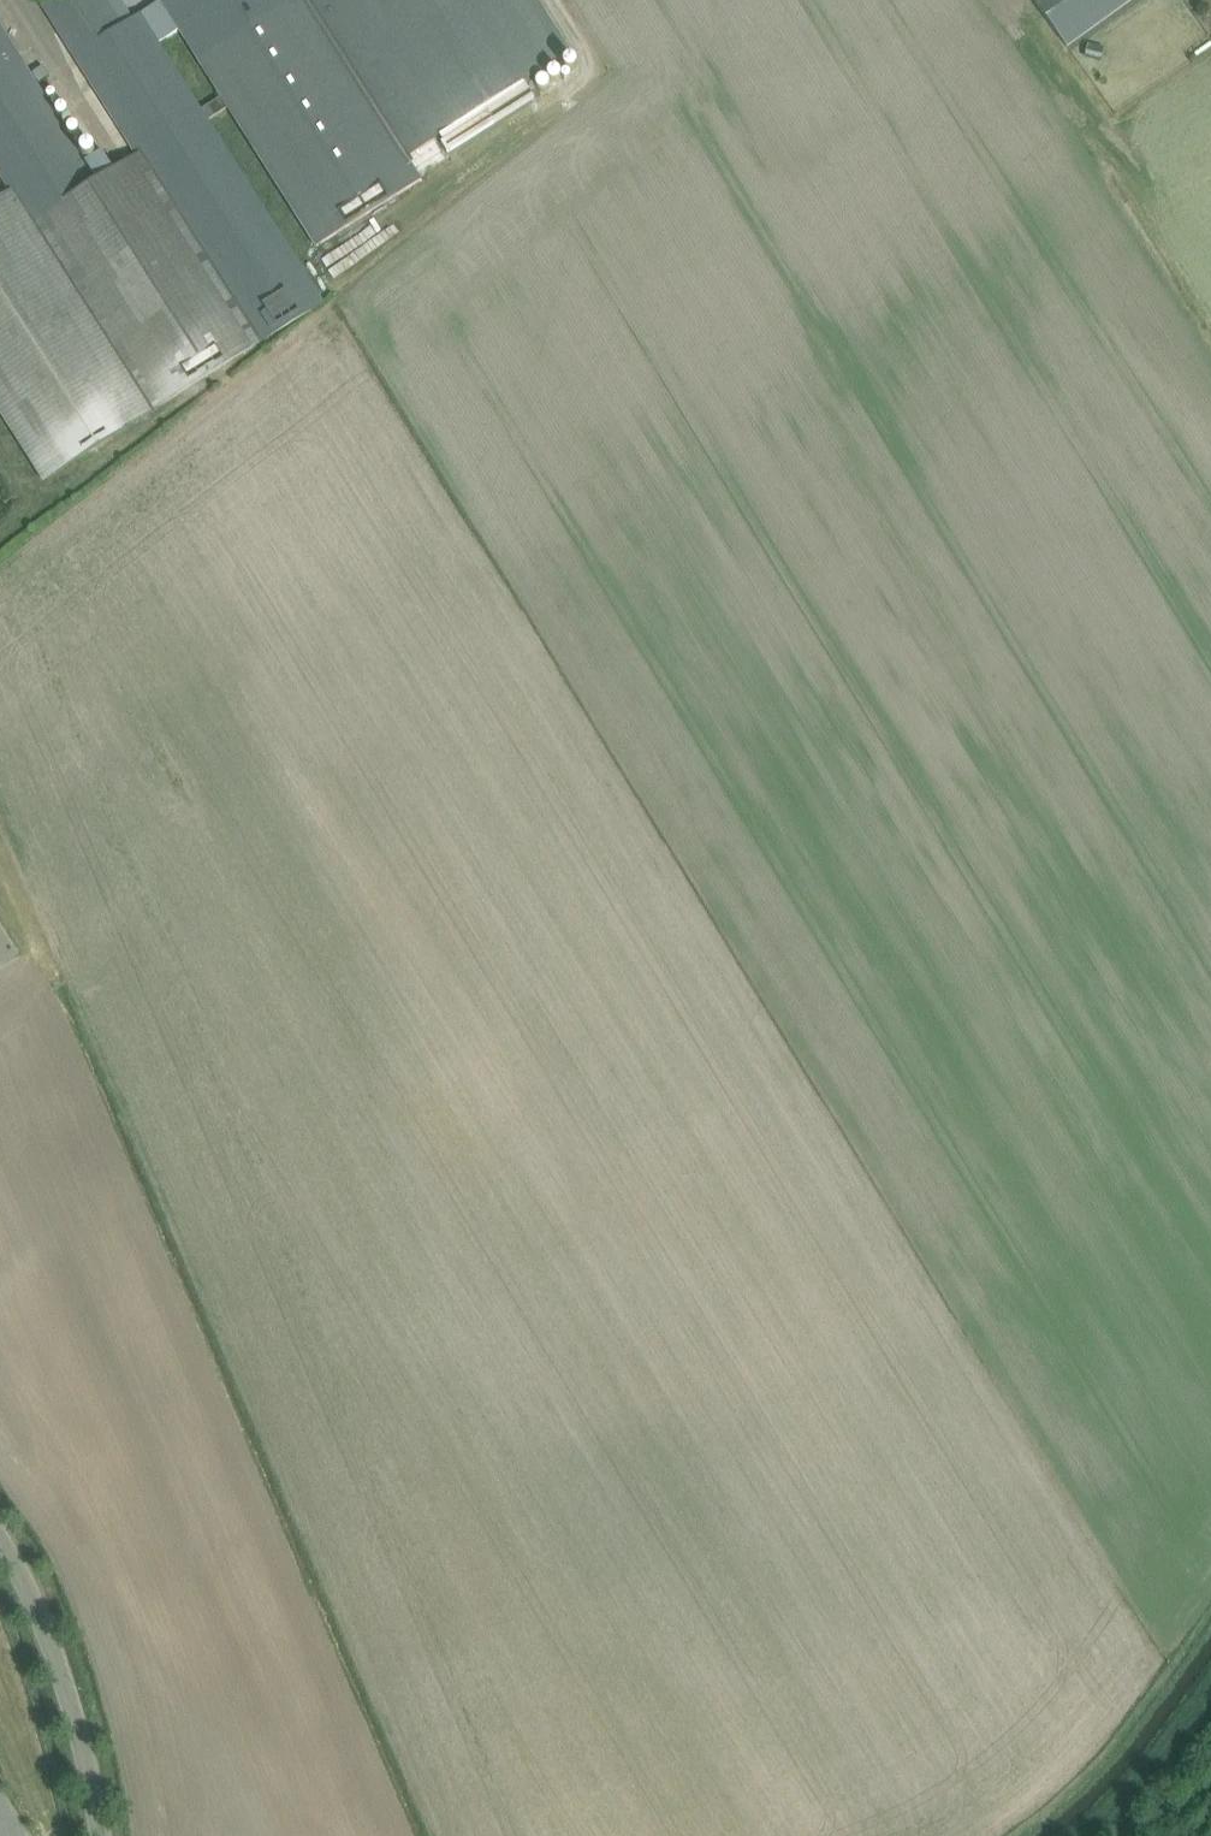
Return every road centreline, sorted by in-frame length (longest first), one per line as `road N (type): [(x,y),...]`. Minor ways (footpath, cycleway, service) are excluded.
road 1 (unclassified): [(99,1835),(53,1646),(0,1537)]

